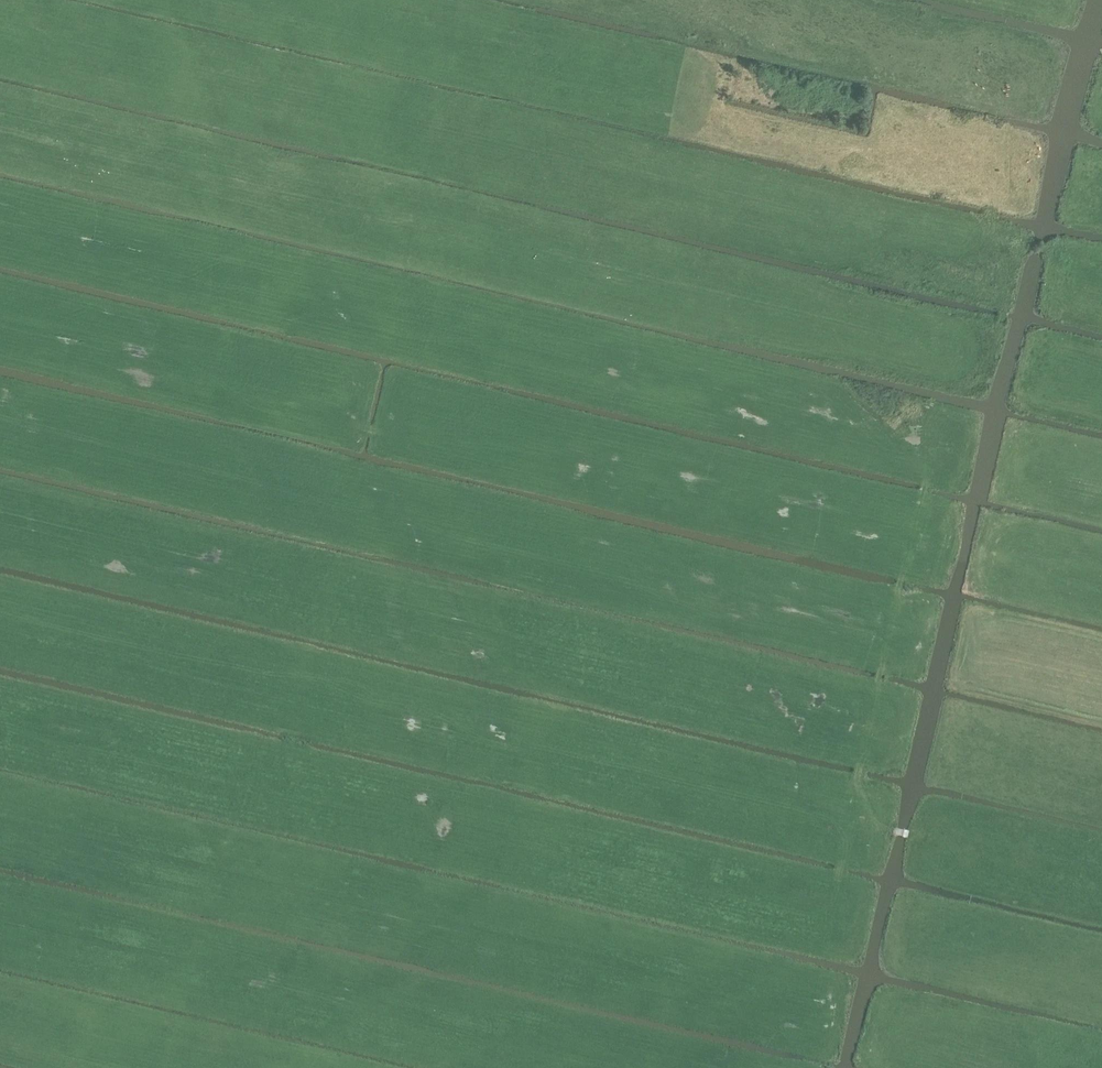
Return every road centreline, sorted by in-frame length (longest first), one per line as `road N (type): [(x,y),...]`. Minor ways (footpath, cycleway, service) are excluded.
road 1 (track): [(1101,265),(0,33)]
road 2 (track): [(571,1067),(0,907)]

